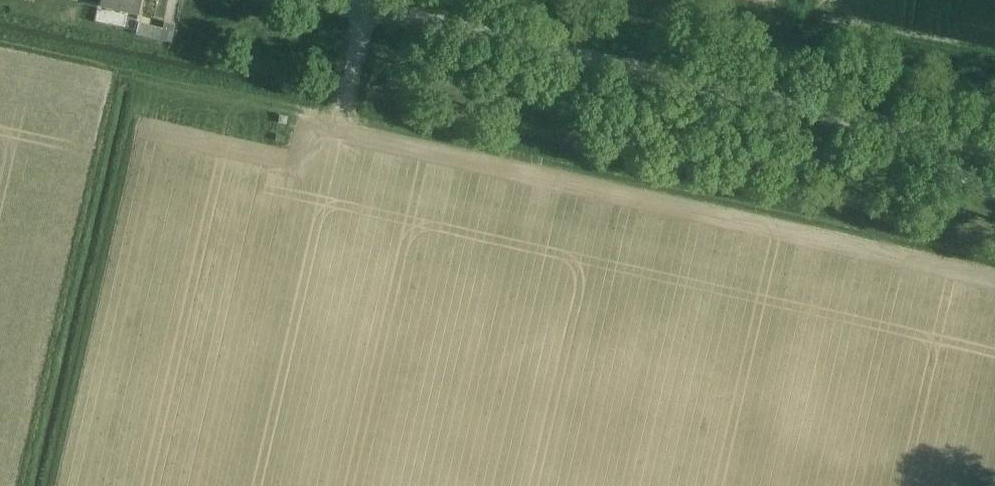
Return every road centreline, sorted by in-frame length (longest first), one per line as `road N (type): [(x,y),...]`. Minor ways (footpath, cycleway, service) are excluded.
road 1 (track): [(114,75),(994,265)]
road 2 (unclassified): [(994,150),(321,0)]
road 3 (track): [(684,0),(994,70)]

